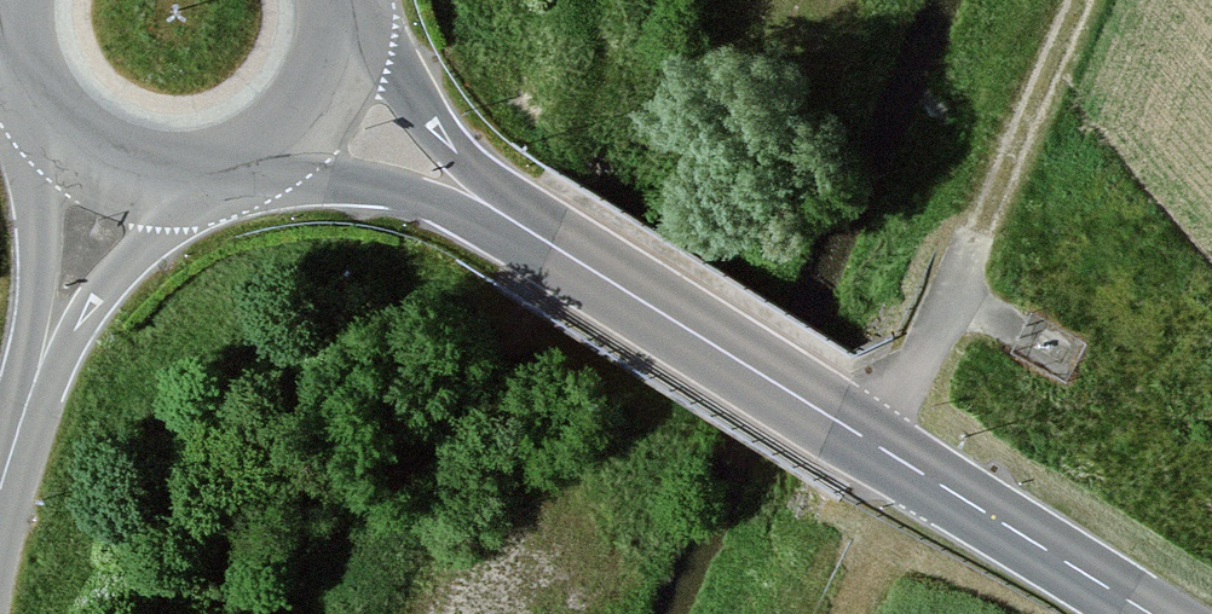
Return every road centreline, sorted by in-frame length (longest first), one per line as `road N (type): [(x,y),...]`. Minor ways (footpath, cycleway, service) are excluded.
road 1 (secondary): [(552,244),(1171,613)]
road 2 (secondary): [(248,170),(453,198),(552,244)]
road 3 (secondary): [(552,244),(460,158),(350,3)]
road 4 (tertiary): [(36,379),(127,262),(232,176)]
road 5 (tertiary): [(33,98),(36,379)]
road 6 (secondary): [(33,98),(80,150),(127,175),(179,184),(232,176)]
road 7 (secondary): [(248,170),(292,142),(326,103),(345,55),(350,3)]
road 8 (track): [(937,468),(869,613)]
road 9 (tertiary): [(0,495),(36,379)]

